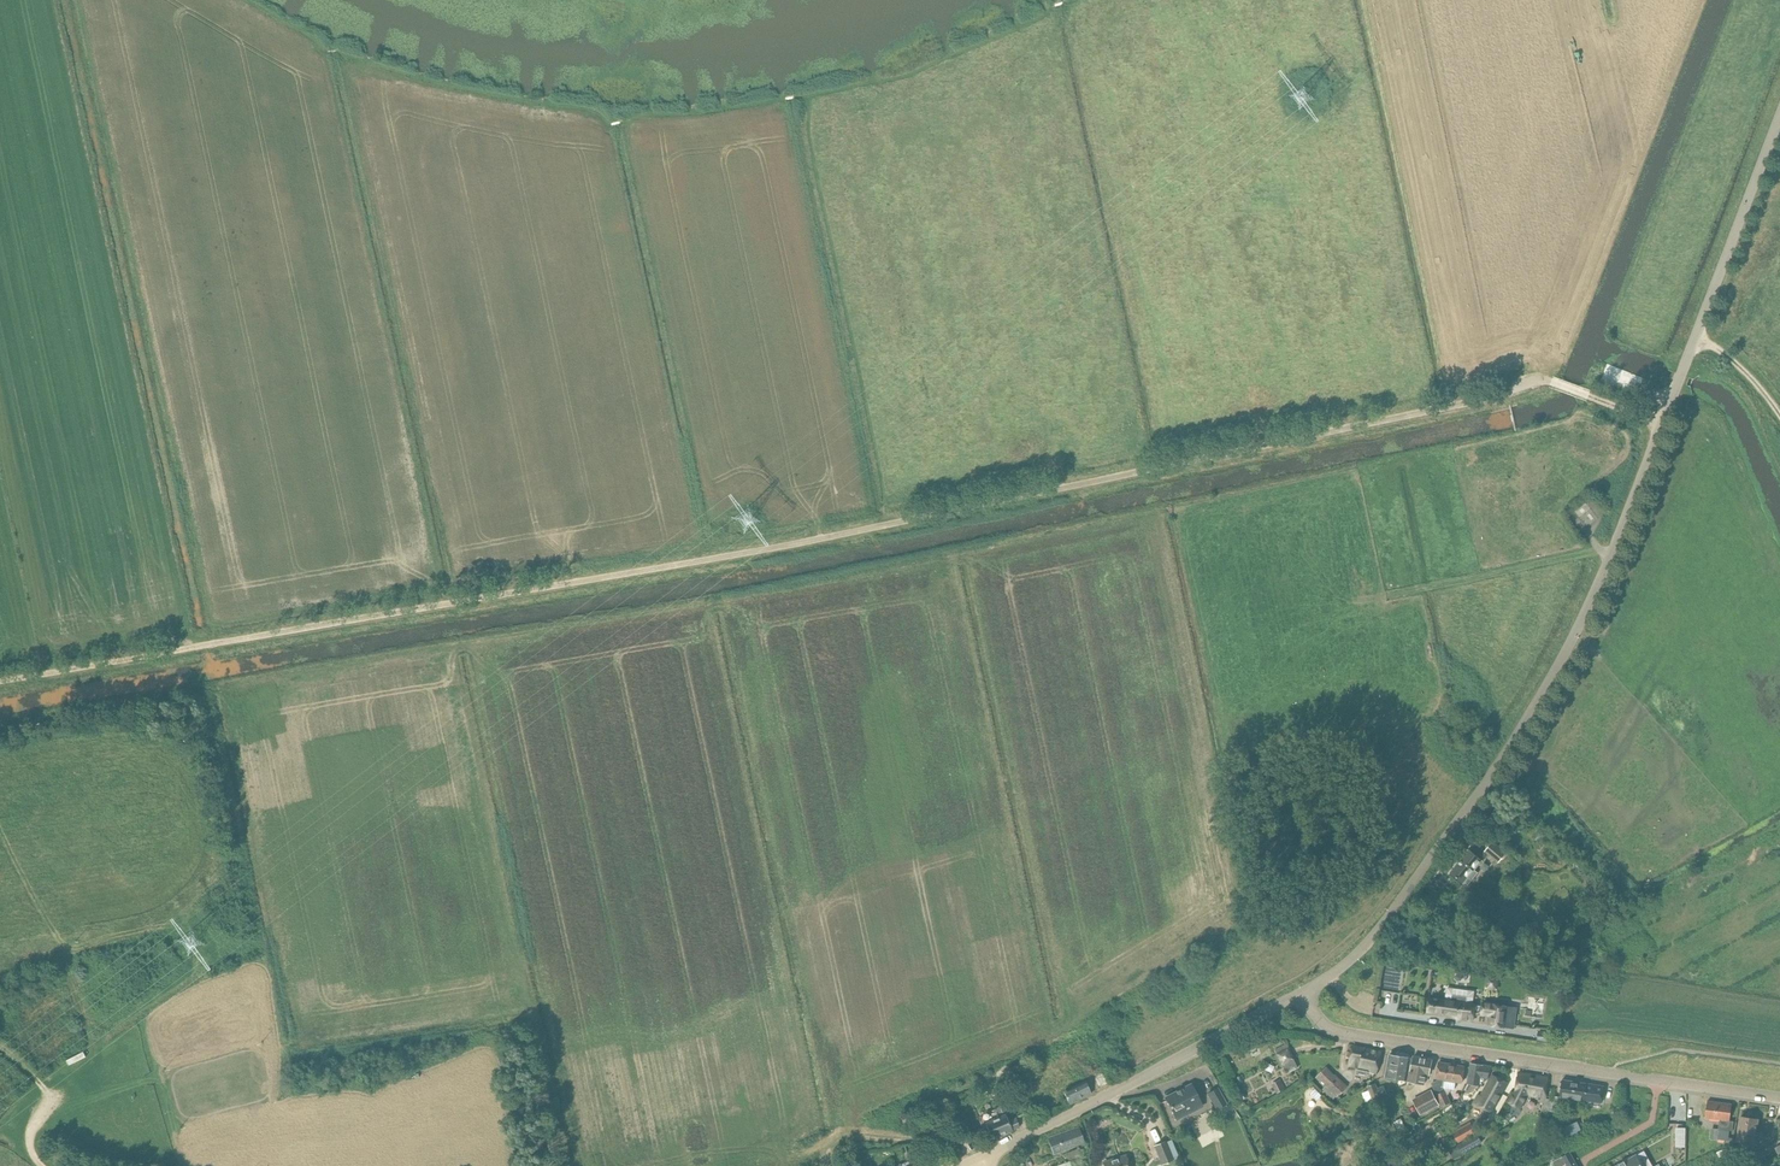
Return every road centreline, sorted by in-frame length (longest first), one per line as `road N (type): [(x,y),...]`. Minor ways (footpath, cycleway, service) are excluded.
road 1 (unclassified): [(0,682),(770,549),(1494,397),(1532,381),(1553,382)]
road 2 (tertiary): [(1299,994),(1356,956),(1496,766),(1569,644),(1663,423)]
road 3 (unclassified): [(1779,1097),(1334,1033),(1299,994)]
road 4 (tertiary): [(985,1154),(1299,994)]
road 5 (tertiary): [(1663,423),(1779,122)]
road 6 (track): [(969,1162),(944,1146),(851,1133),(775,1165)]

